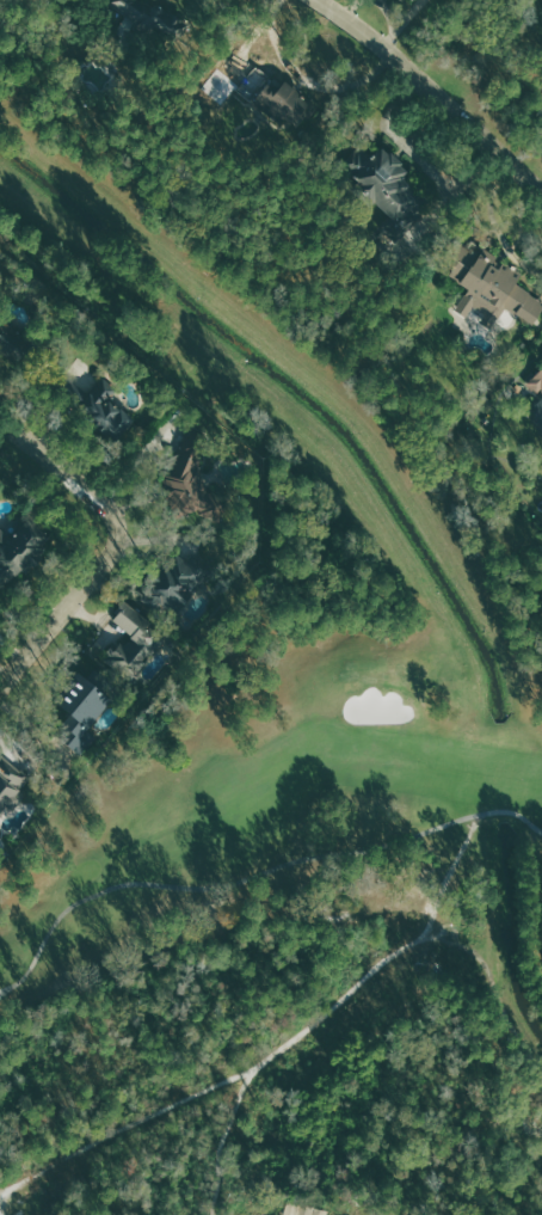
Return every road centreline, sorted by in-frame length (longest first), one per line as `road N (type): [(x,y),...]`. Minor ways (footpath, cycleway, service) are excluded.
road 1 (residential): [(541,190),(322,0)]
road 2 (residential): [(116,522),(113,548),(0,678)]
road 3 (residential): [(0,418),(116,522)]

